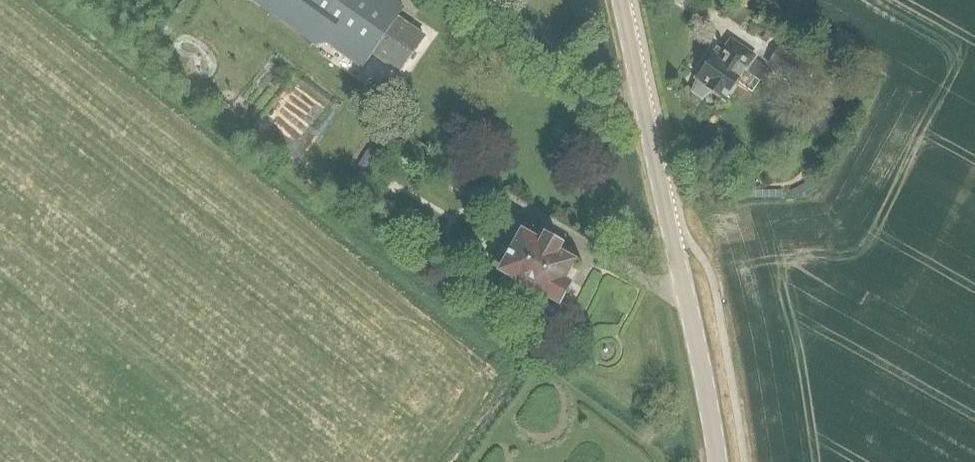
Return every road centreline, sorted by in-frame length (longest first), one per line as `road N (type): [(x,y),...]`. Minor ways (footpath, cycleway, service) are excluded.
road 1 (tertiary): [(721,461),(622,0)]

